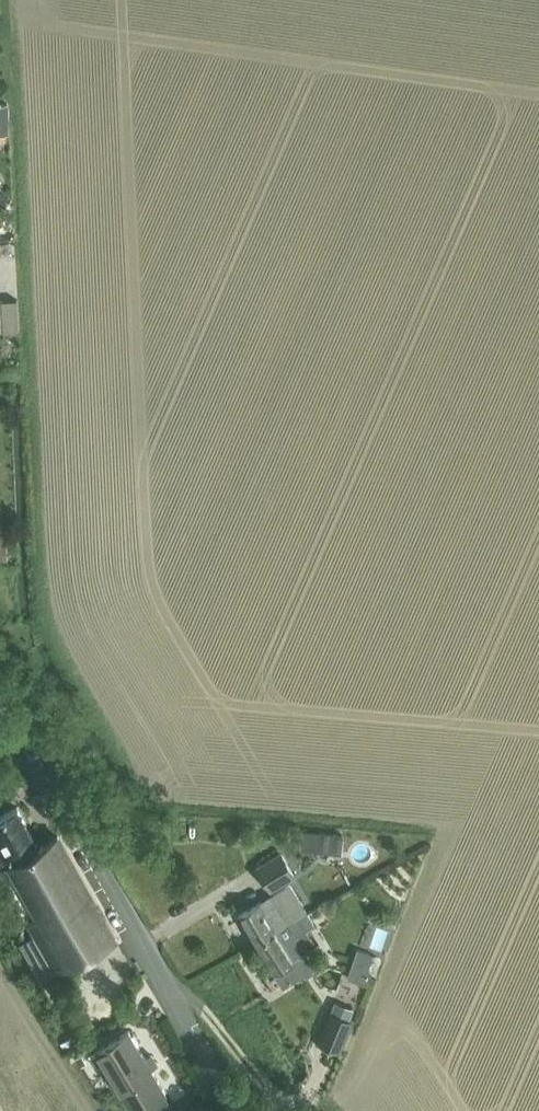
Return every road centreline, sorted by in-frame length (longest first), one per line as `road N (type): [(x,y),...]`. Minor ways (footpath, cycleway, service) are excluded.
road 1 (unclassified): [(236,1110),(0,712)]

